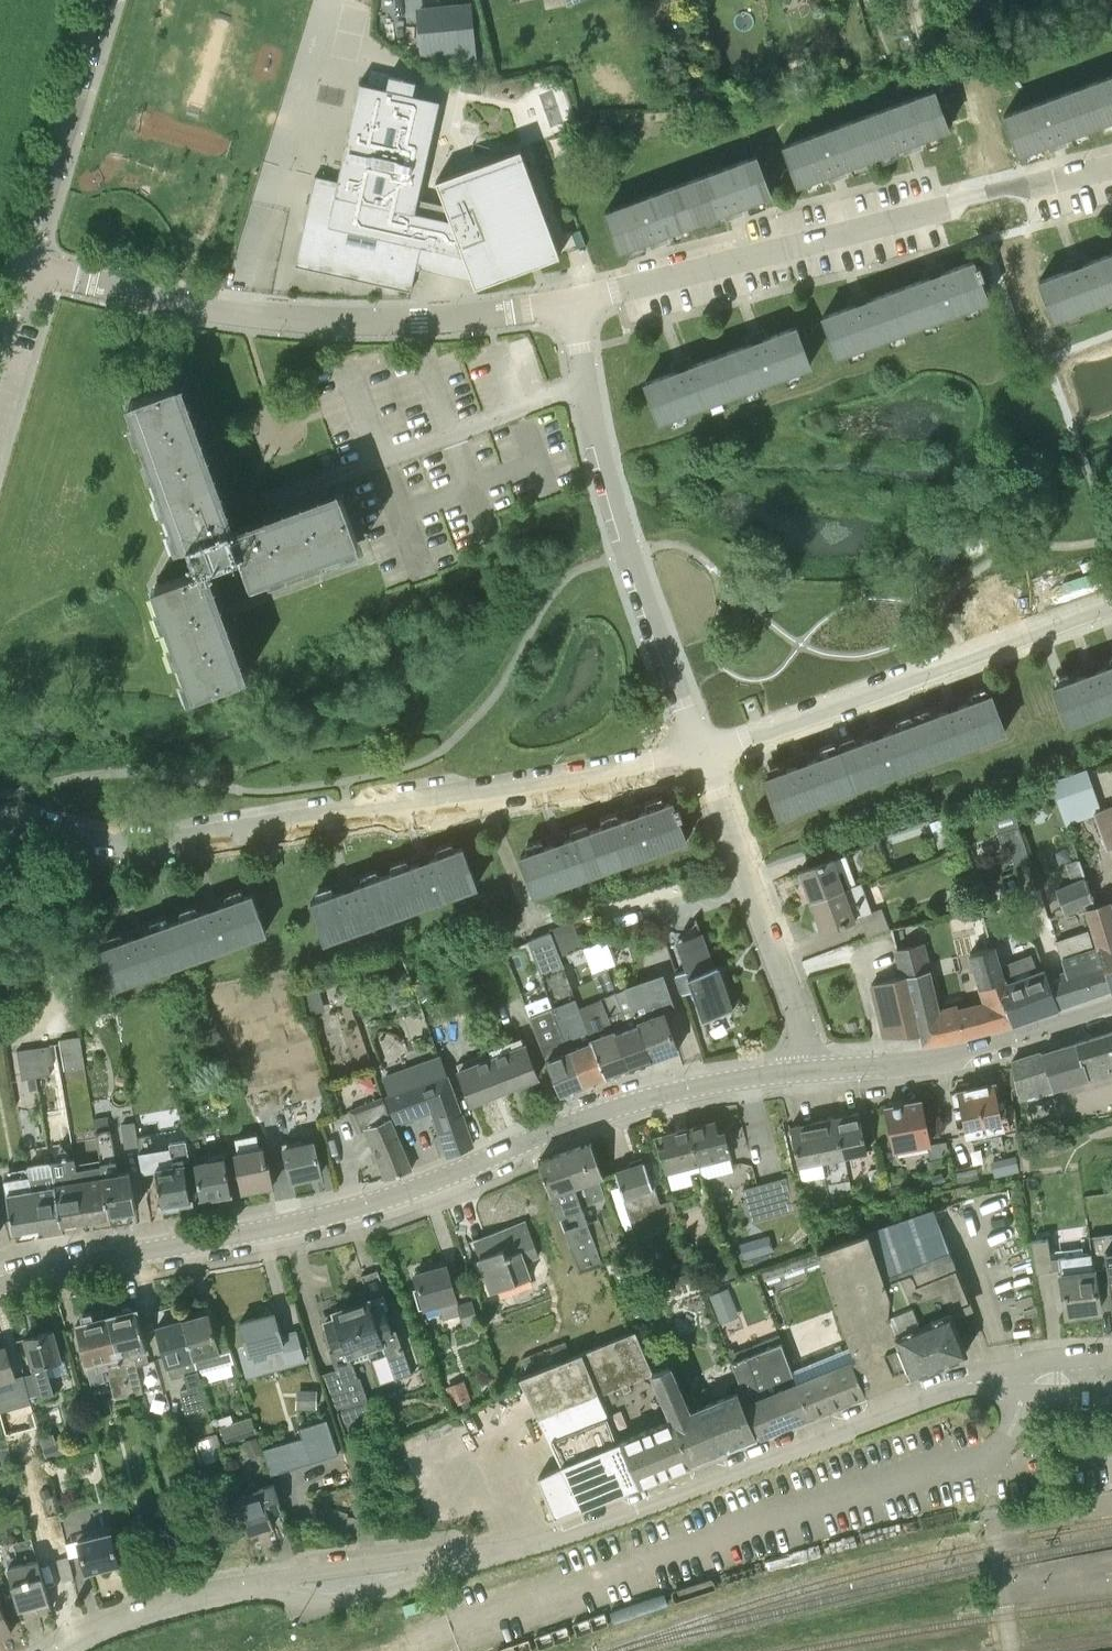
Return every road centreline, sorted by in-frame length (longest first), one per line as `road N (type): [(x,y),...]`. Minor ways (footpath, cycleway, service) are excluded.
road 1 (tertiary): [(0,1283),(301,1224),(389,1200),(641,1101),(809,1070)]
road 2 (residential): [(0,817),(91,840),(165,842),(698,752)]
road 3 (residential): [(562,302),(1111,164)]
road 4 (residential): [(23,260),(240,316),(419,316),(562,302)]
road 5 (residential): [(497,1550),(958,1388),(1006,1380)]
road 6 (residential): [(698,752),(589,426),(562,302)]
road 7 (residential): [(698,752),(1111,599)]
road 8 (residential): [(809,1070),(793,1004),(698,752)]
road 9 (tertiary): [(809,1070),(954,1059),(1111,1011)]
road 10 (residential): [(102,0),(23,260)]
road 11 (residential): [(252,1583),(305,1603),(348,1598),(497,1550)]
road 12 (residential): [(497,1550),(252,1583)]
road 13 (residential): [(64,1650),(111,1624),(252,1583)]

